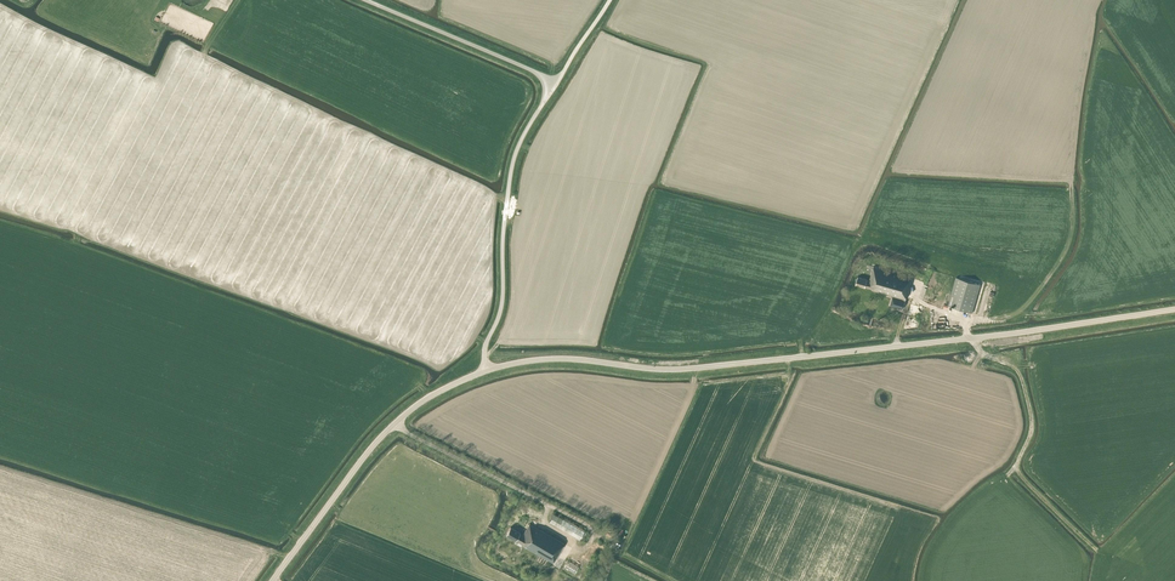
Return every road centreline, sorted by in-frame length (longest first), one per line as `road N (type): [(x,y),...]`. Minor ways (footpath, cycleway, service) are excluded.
road 1 (tertiary): [(487,370),(556,359),(702,367),(1174,309)]
road 2 (tertiary): [(272,580),(384,433),(428,397),(487,370)]
road 3 (unclassified): [(487,370),(484,351),(502,299),(513,163),(554,88)]
road 4 (track): [(1097,551),(1018,472),(1035,436),(1022,373),(971,338)]
road 5 (unclassified): [(554,88),(528,69),(366,0)]

